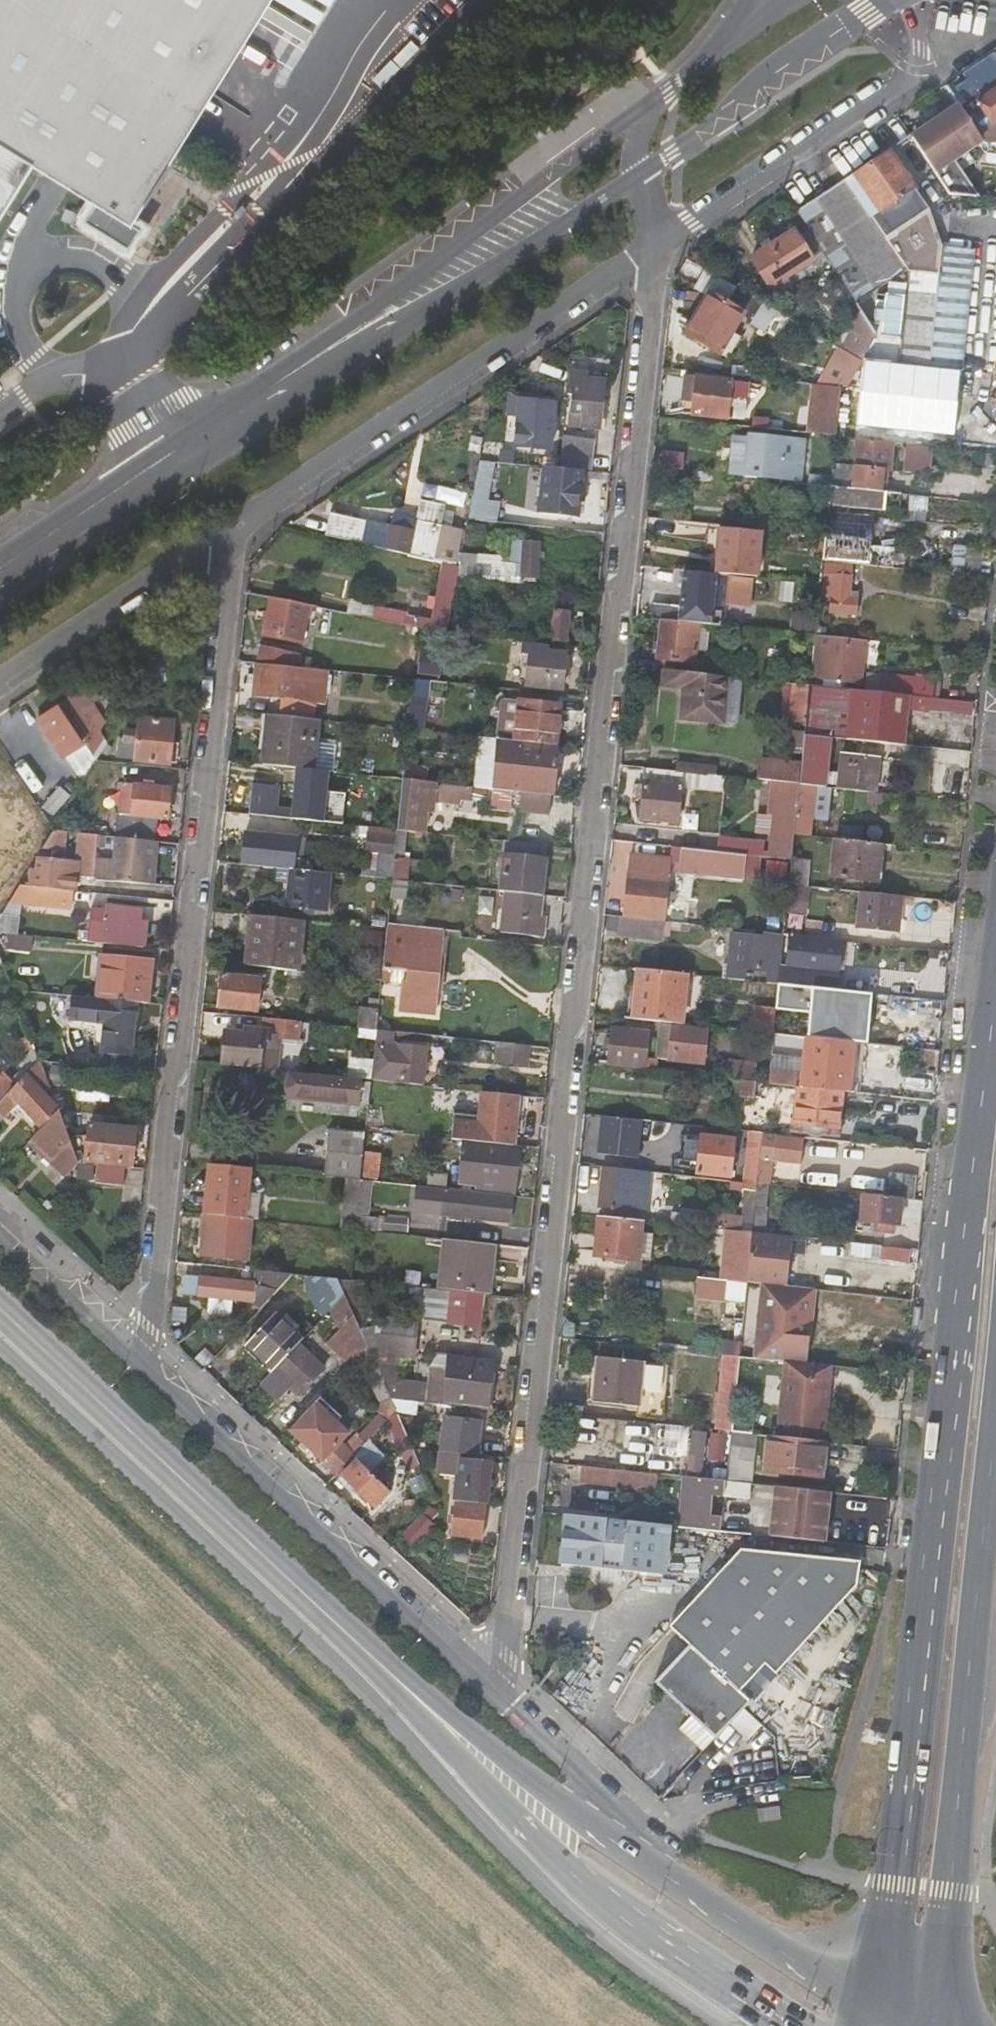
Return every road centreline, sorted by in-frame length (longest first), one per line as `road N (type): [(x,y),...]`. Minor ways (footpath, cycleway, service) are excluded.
road 1 (residential): [(660,240),(510,1592),(490,1691)]
road 2 (primary): [(995,960),(952,1329),(900,1888),(873,2008)]
road 3 (unclassified): [(136,1367),(150,1332),(236,528)]
road 4 (primary): [(932,2025),(995,1418)]
road 5 (primary): [(389,1673),(397,1694),(590,1889),(784,2025)]
road 6 (primary): [(389,1673),(0,1310)]
road 7 (unclassified): [(236,528),(660,240)]
road 8 (unclassified): [(490,1691),(136,1367)]
road 9 (unclassified): [(640,112),(290,376)]
road 10 (unclassified): [(290,376),(344,359),(641,174)]
road 11 (unclassified): [(660,240),(889,95),(918,49),(917,0)]
road 12 (unclassified): [(290,376),(0,569)]
road 13 (primary): [(640,1857),(389,1673)]
road 14 (unclassified): [(641,174),(886,0)]
road 15 (unclassified): [(0,687),(236,528)]
road 16 (primary): [(873,2008),(640,1857)]
road 17 (unclassified): [(640,1857),(607,1804),(490,1691)]
road 18 (unclassified): [(136,1367),(0,1238)]
road 19 (unclassified): [(741,30),(640,112)]

